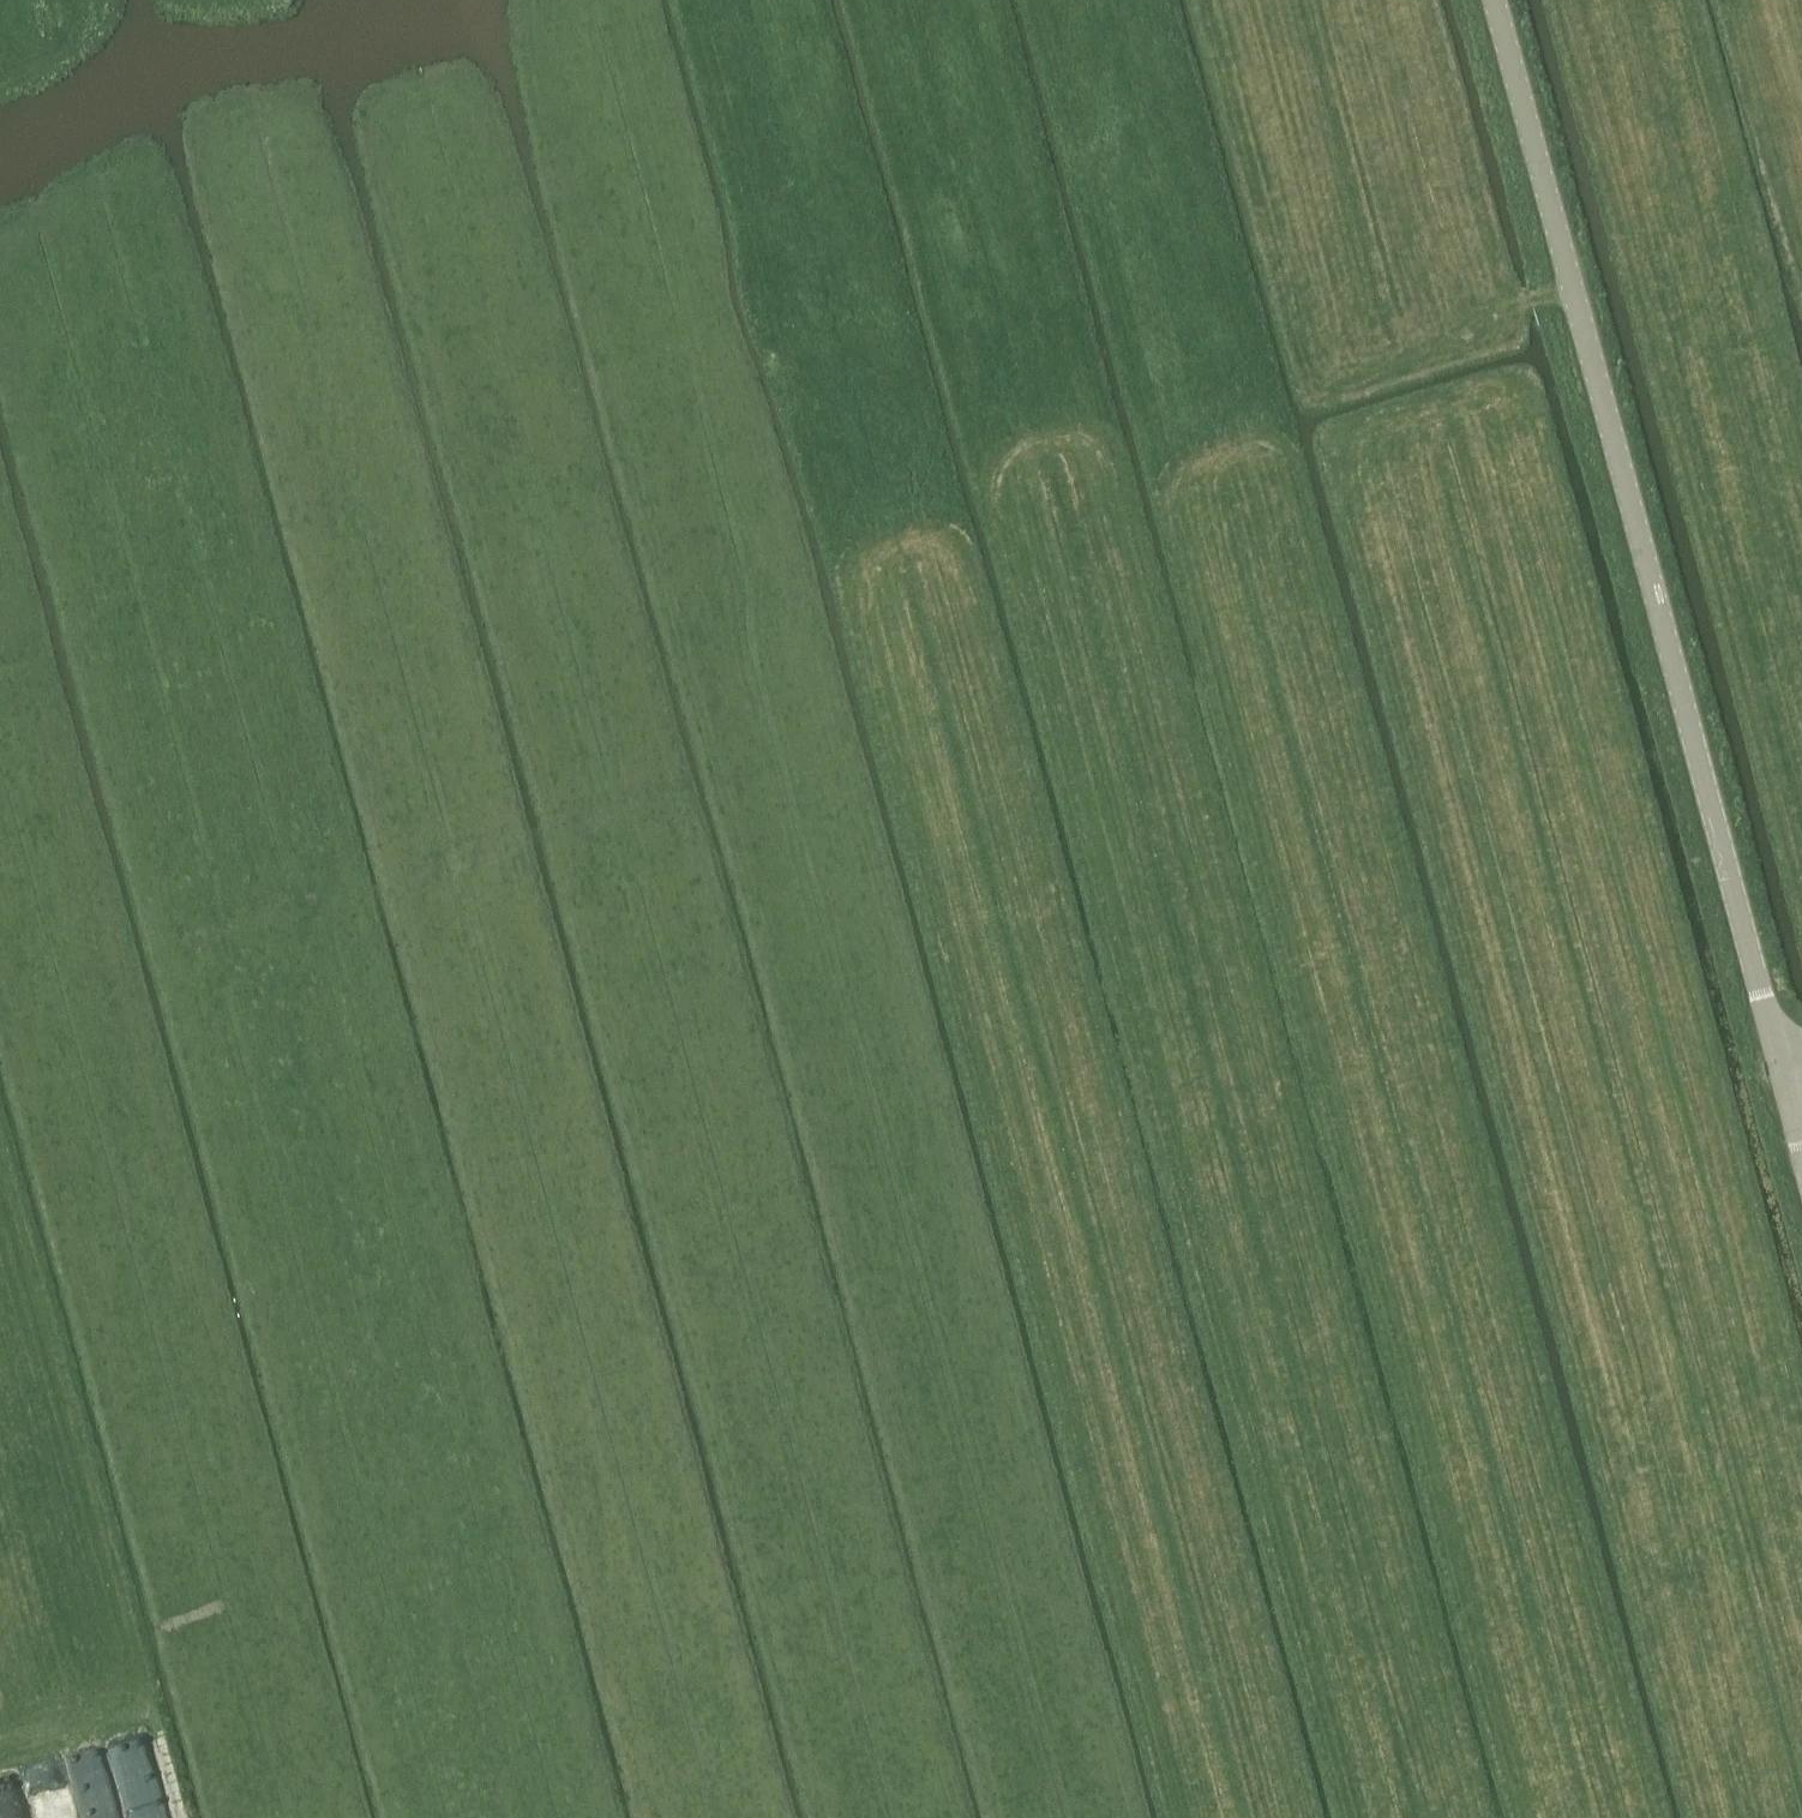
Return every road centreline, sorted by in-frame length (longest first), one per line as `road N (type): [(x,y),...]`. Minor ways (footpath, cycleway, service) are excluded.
road 1 (unclassified): [(1782,1065),(1493,0)]

